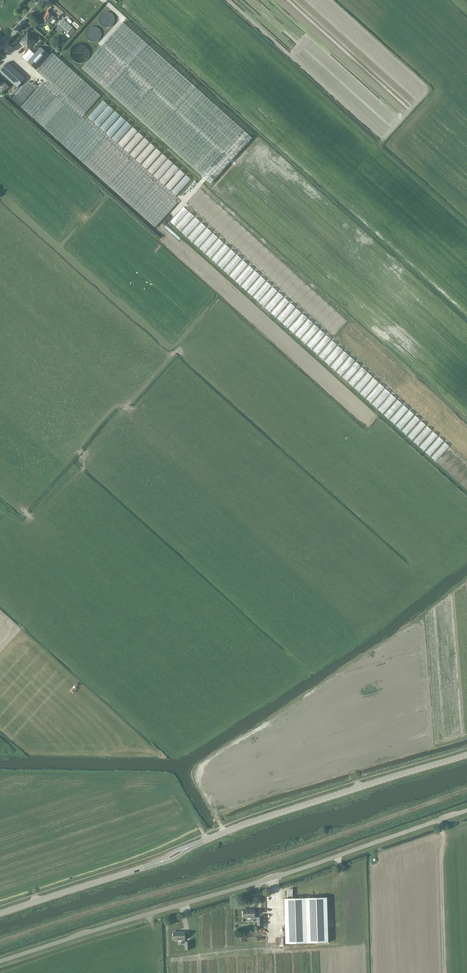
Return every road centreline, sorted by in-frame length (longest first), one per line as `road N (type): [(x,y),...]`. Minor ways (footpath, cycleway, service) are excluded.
road 1 (unclassified): [(0,961),(466,810)]
road 2 (tertiary): [(192,846),(466,754)]
road 3 (tertiary): [(0,913),(155,863)]

